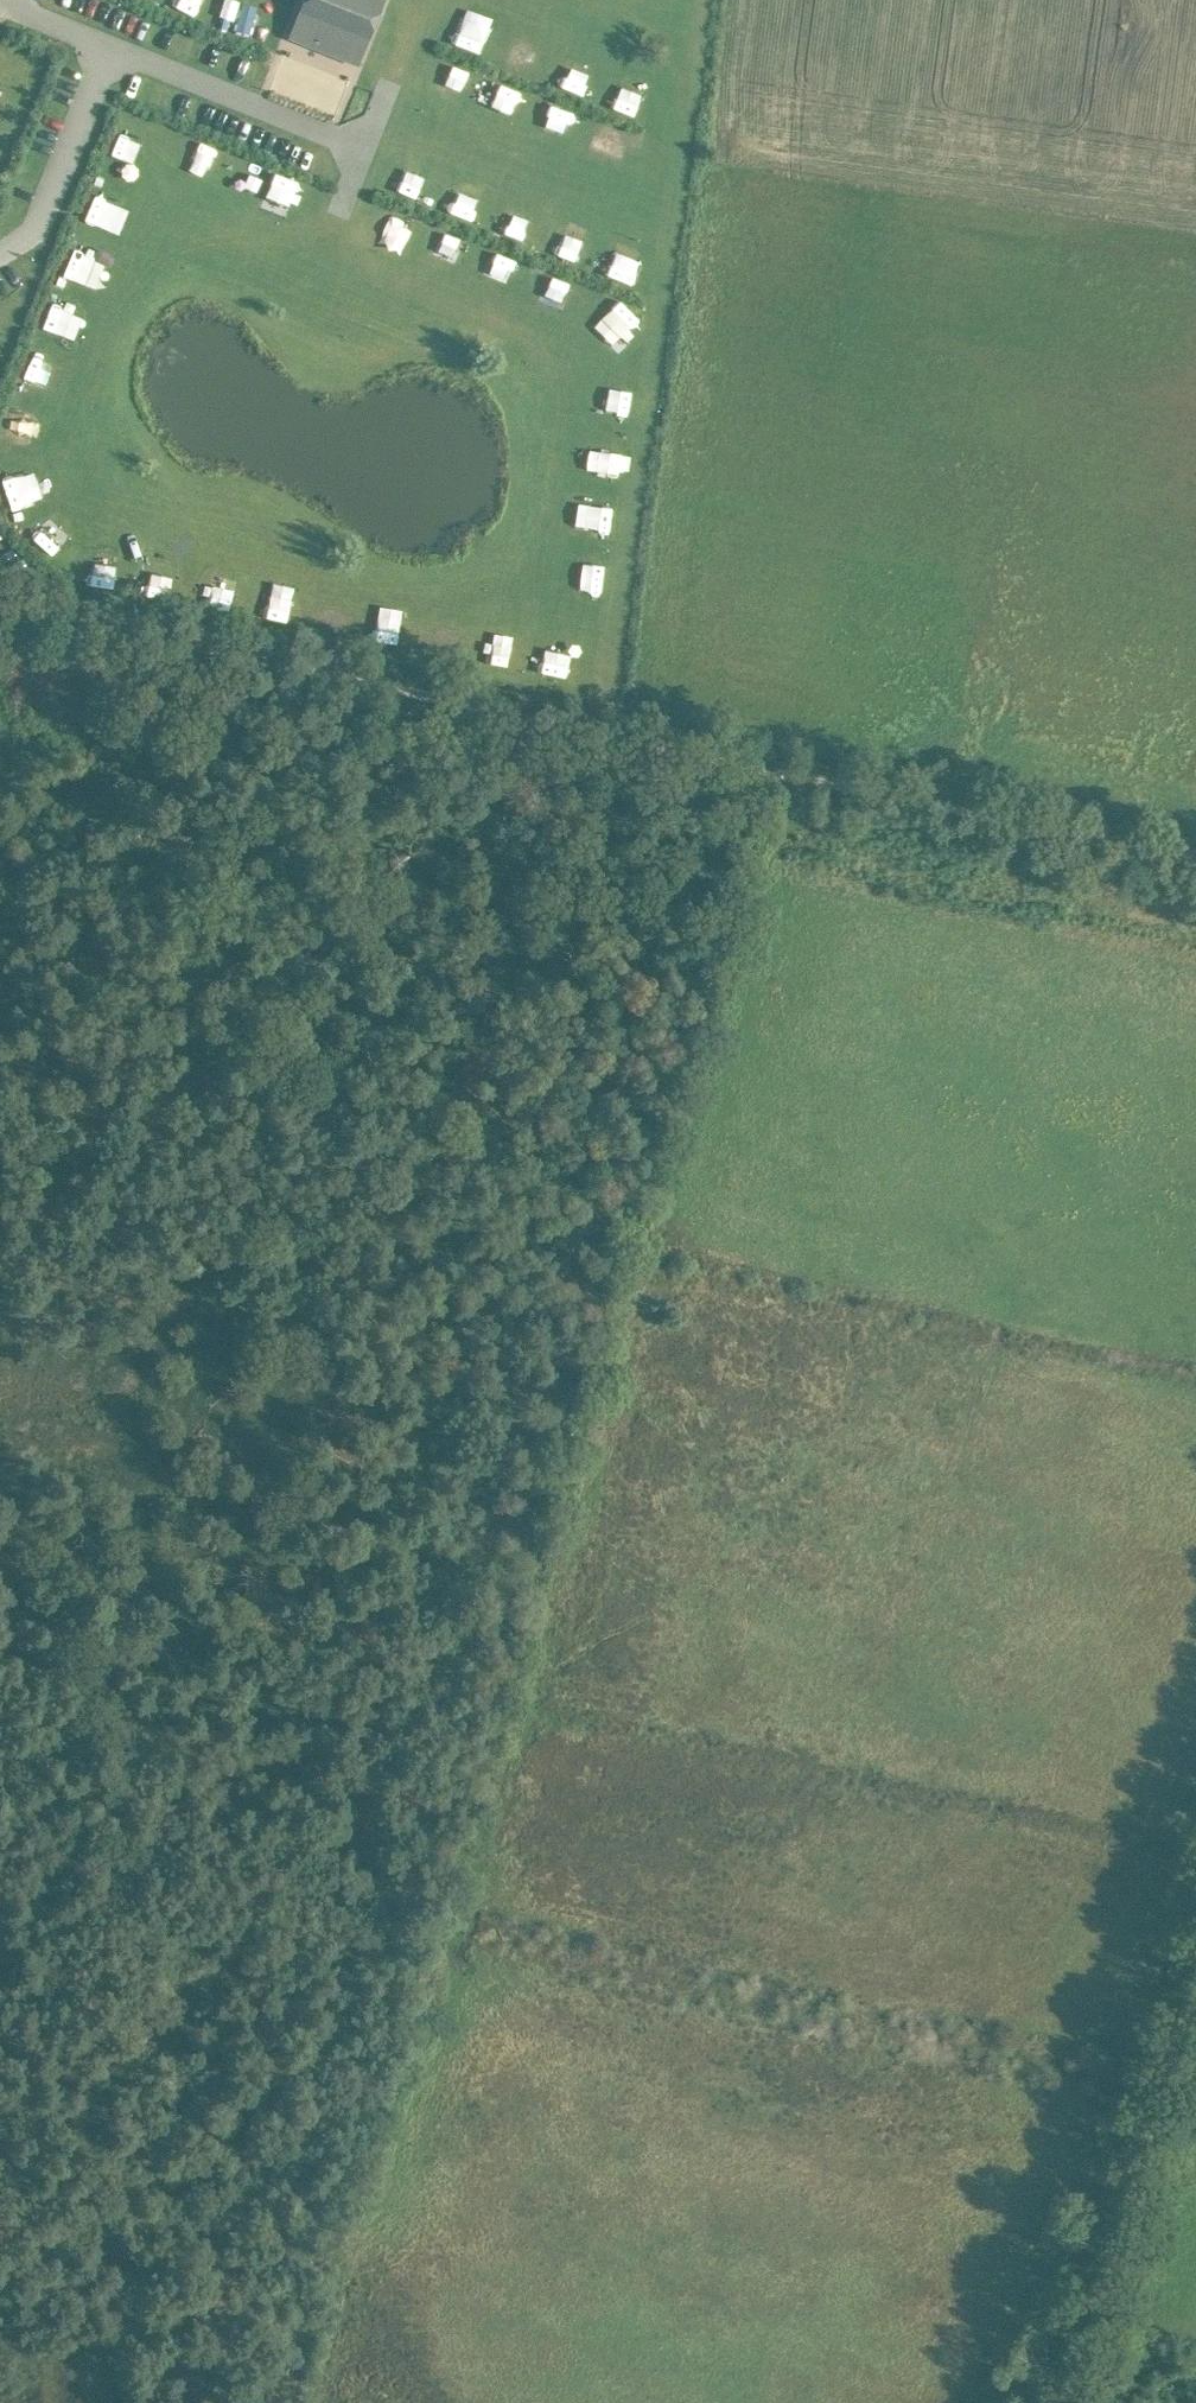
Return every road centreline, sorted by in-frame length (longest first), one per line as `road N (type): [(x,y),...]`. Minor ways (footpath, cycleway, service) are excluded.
road 1 (track): [(1195,866),(0,604)]
road 2 (track): [(1195,1968),(1068,2402)]

